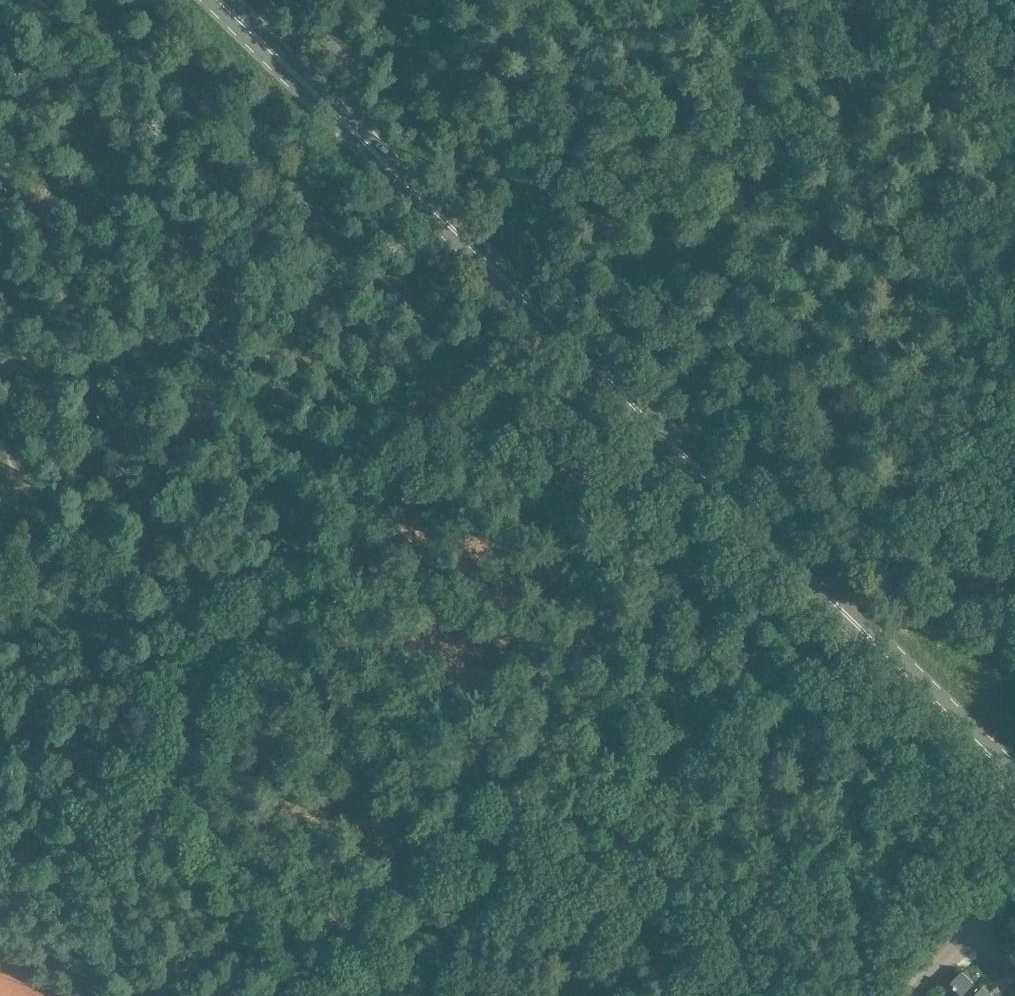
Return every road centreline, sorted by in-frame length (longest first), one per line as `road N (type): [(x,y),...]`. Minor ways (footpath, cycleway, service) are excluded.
road 1 (primary): [(1014,786),(219,0)]

